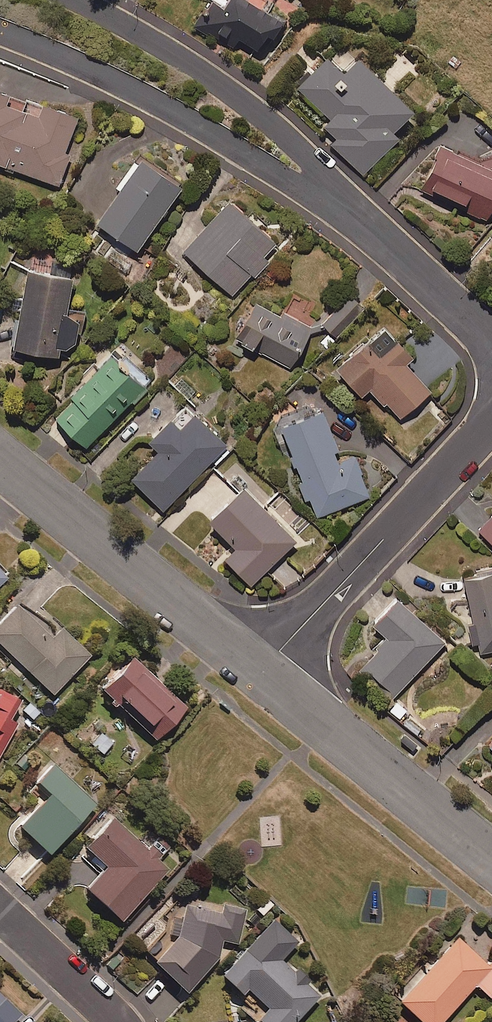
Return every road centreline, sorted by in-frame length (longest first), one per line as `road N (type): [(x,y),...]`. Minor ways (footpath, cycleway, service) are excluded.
road 1 (residential): [(337,201),(146,97),(0,32)]
road 2 (residential): [(260,670),(491,422)]
road 3 (residential): [(74,0),(176,55),(272,122),(337,201)]
road 4 (tertiary): [(0,461),(260,670)]
road 5 (tertiary): [(260,670),(491,862)]
road 6 (residential): [(337,201),(491,343)]
road 7 (residential): [(118,1021),(0,907)]

